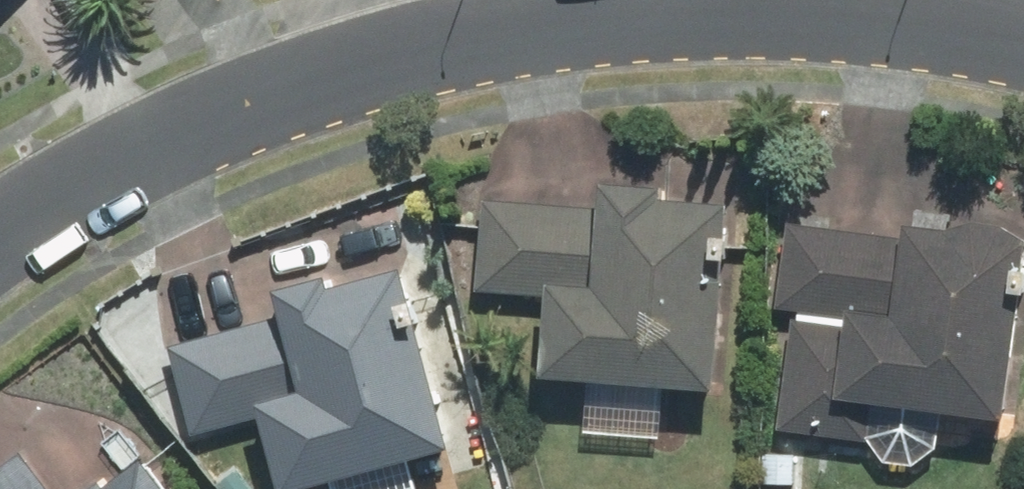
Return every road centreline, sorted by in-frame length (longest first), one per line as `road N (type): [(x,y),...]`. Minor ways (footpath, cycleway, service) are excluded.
road 1 (residential): [(790,19),(678,22),(504,45),(338,89)]
road 2 (residential): [(338,89),(252,111),(59,195),(0,237)]
road 3 (residential): [(1023,39),(790,19)]

